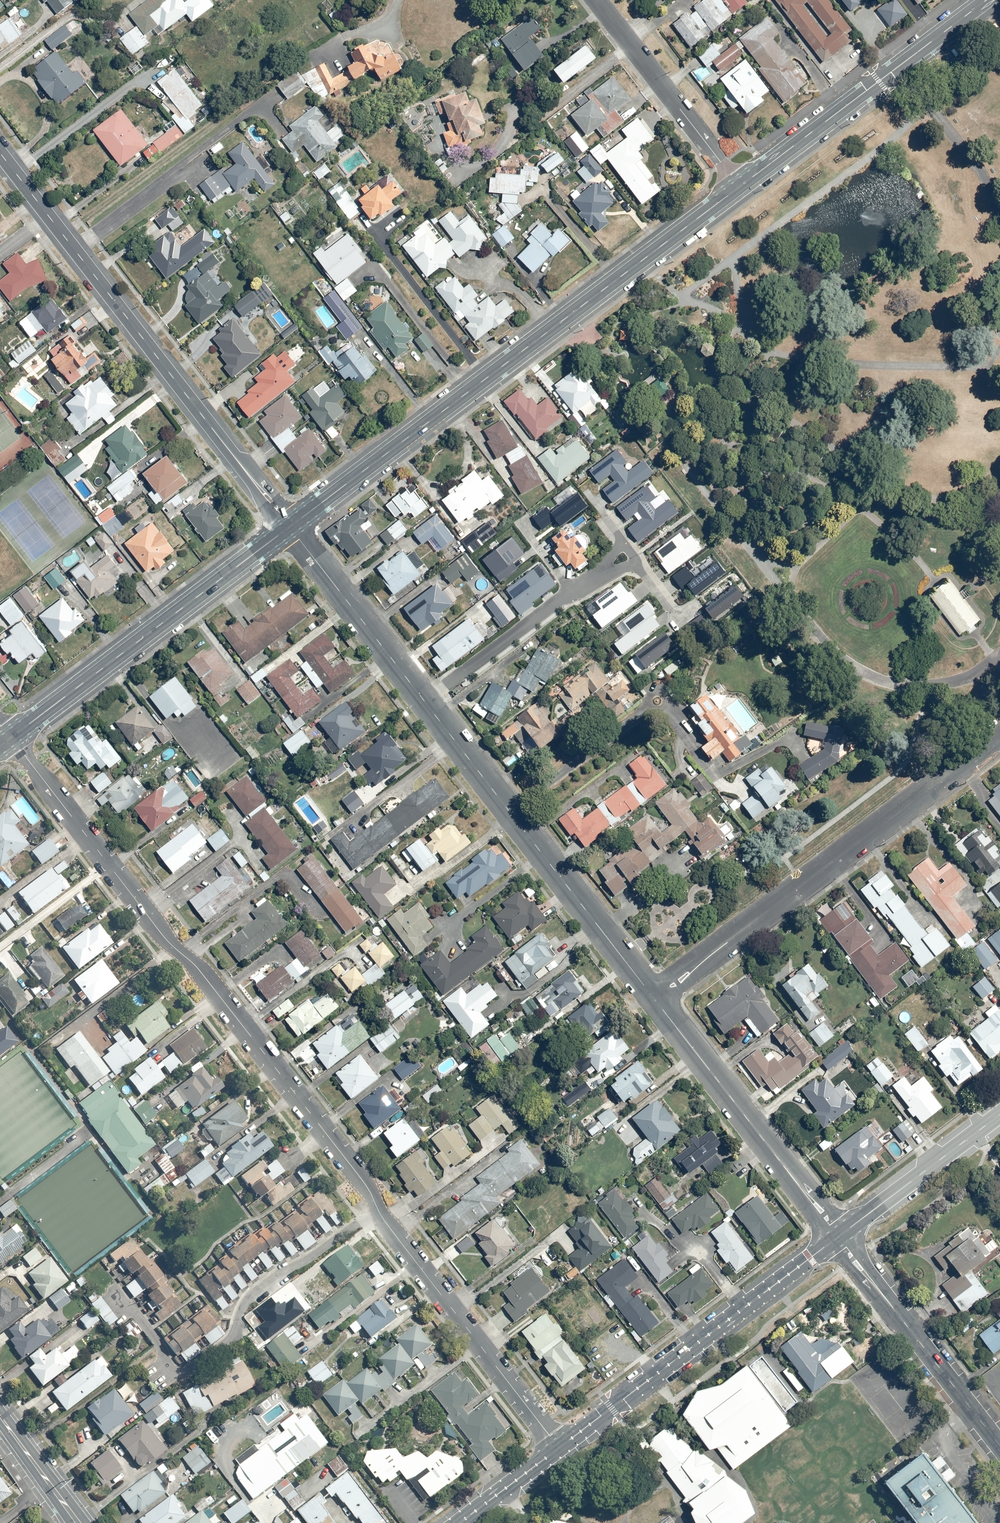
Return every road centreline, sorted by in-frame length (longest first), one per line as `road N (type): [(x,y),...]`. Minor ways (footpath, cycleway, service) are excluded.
road 1 (tertiary): [(740,187),(290,528)]
road 2 (residential): [(0,154),(290,528)]
road 3 (residential): [(656,999),(999,736)]
road 4 (residential): [(101,862),(191,965),(367,1201)]
road 5 (residential): [(424,702),(656,999)]
road 6 (tertiary): [(838,1236),(558,1447)]
road 7 (tertiary): [(290,528),(11,738)]
road 8 (residential): [(367,1201),(558,1447)]
road 9 (tertiary): [(989,0),(740,187)]
road 10 (residential): [(656,999),(838,1236)]
road 11 (residential): [(165,1371),(208,1351),(253,1283),(337,1233),(367,1201)]
road 12 (residential): [(999,1447),(838,1236)]
road 13 (residential): [(424,702),(631,555)]
road 14 (residential): [(596,0),(740,187)]
road 15 (residential): [(290,528),(424,702)]
road 16 (tertiary): [(999,1117),(838,1236)]
road 17 (residential): [(11,738),(101,862)]
road 18 (secondary): [(79,1522),(0,1416)]
road 19 (residential): [(0,939),(101,862)]
road 20 (tertiary): [(558,1447),(458,1522)]

